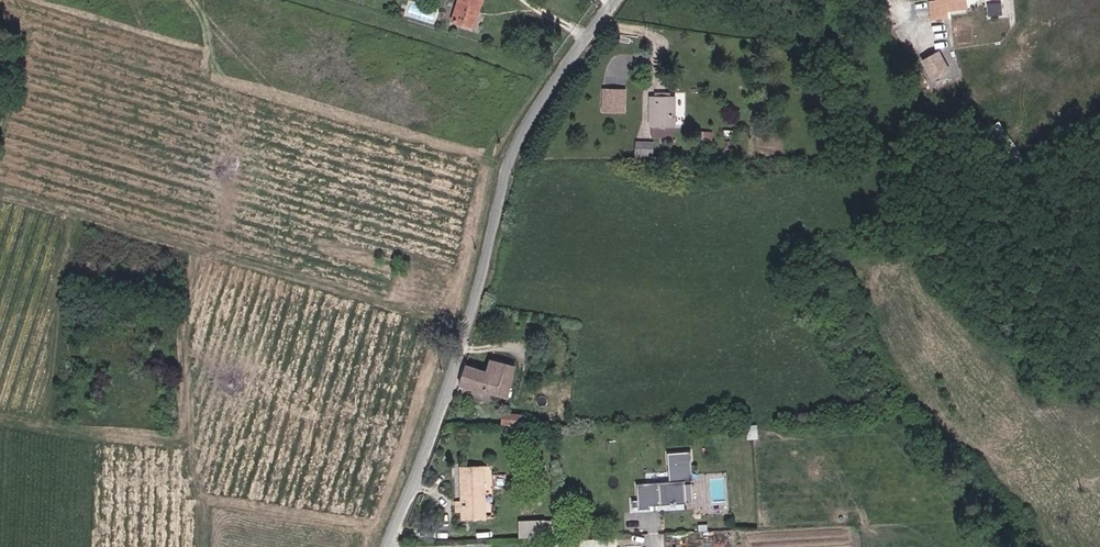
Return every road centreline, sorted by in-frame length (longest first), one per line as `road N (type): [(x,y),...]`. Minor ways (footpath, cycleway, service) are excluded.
road 1 (unclassified): [(395,546),(456,387),(523,138),(619,0)]

